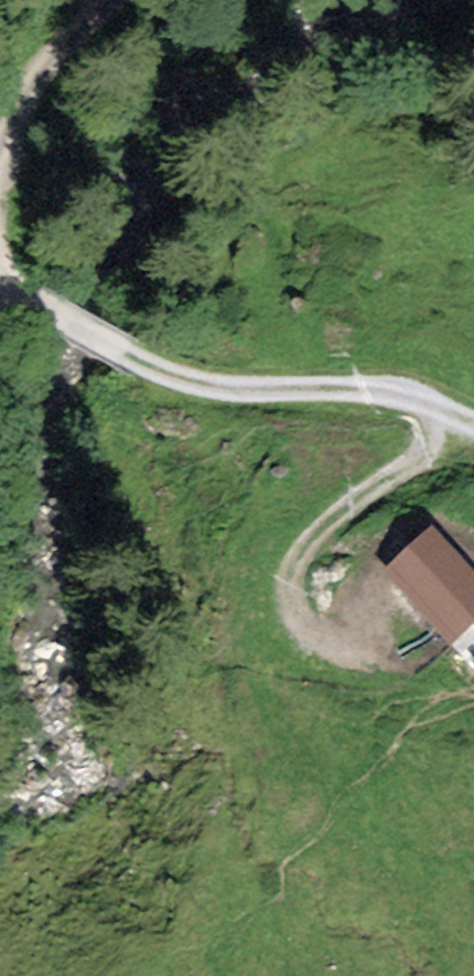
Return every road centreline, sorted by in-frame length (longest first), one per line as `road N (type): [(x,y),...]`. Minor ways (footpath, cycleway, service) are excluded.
road 1 (track): [(459,422),(327,519),(302,547),(292,577),(296,610),(313,641),(336,651),(406,641)]
road 2 (track): [(296,610),(282,658),(296,724),(368,818),(414,856),(458,867),(473,861)]
road 3 (track): [(473,426),(398,391),(206,386),(141,363)]
road 4 (unclassified): [(0,180),(18,108),(107,0)]

